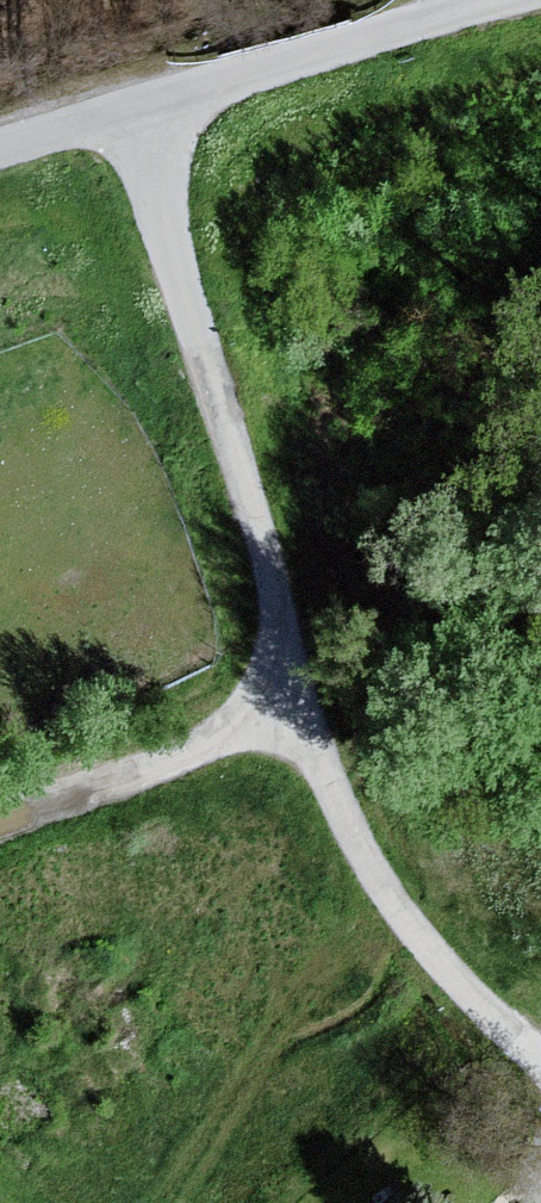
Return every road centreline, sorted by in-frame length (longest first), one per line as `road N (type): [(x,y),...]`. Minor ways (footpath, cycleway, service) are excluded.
road 1 (unclassified): [(292,715),(131,135)]
road 2 (track): [(540,14),(0,173)]
road 3 (unclassified): [(540,1067),(373,889),(292,715)]
road 4 (unclassified): [(0,821),(292,715)]

